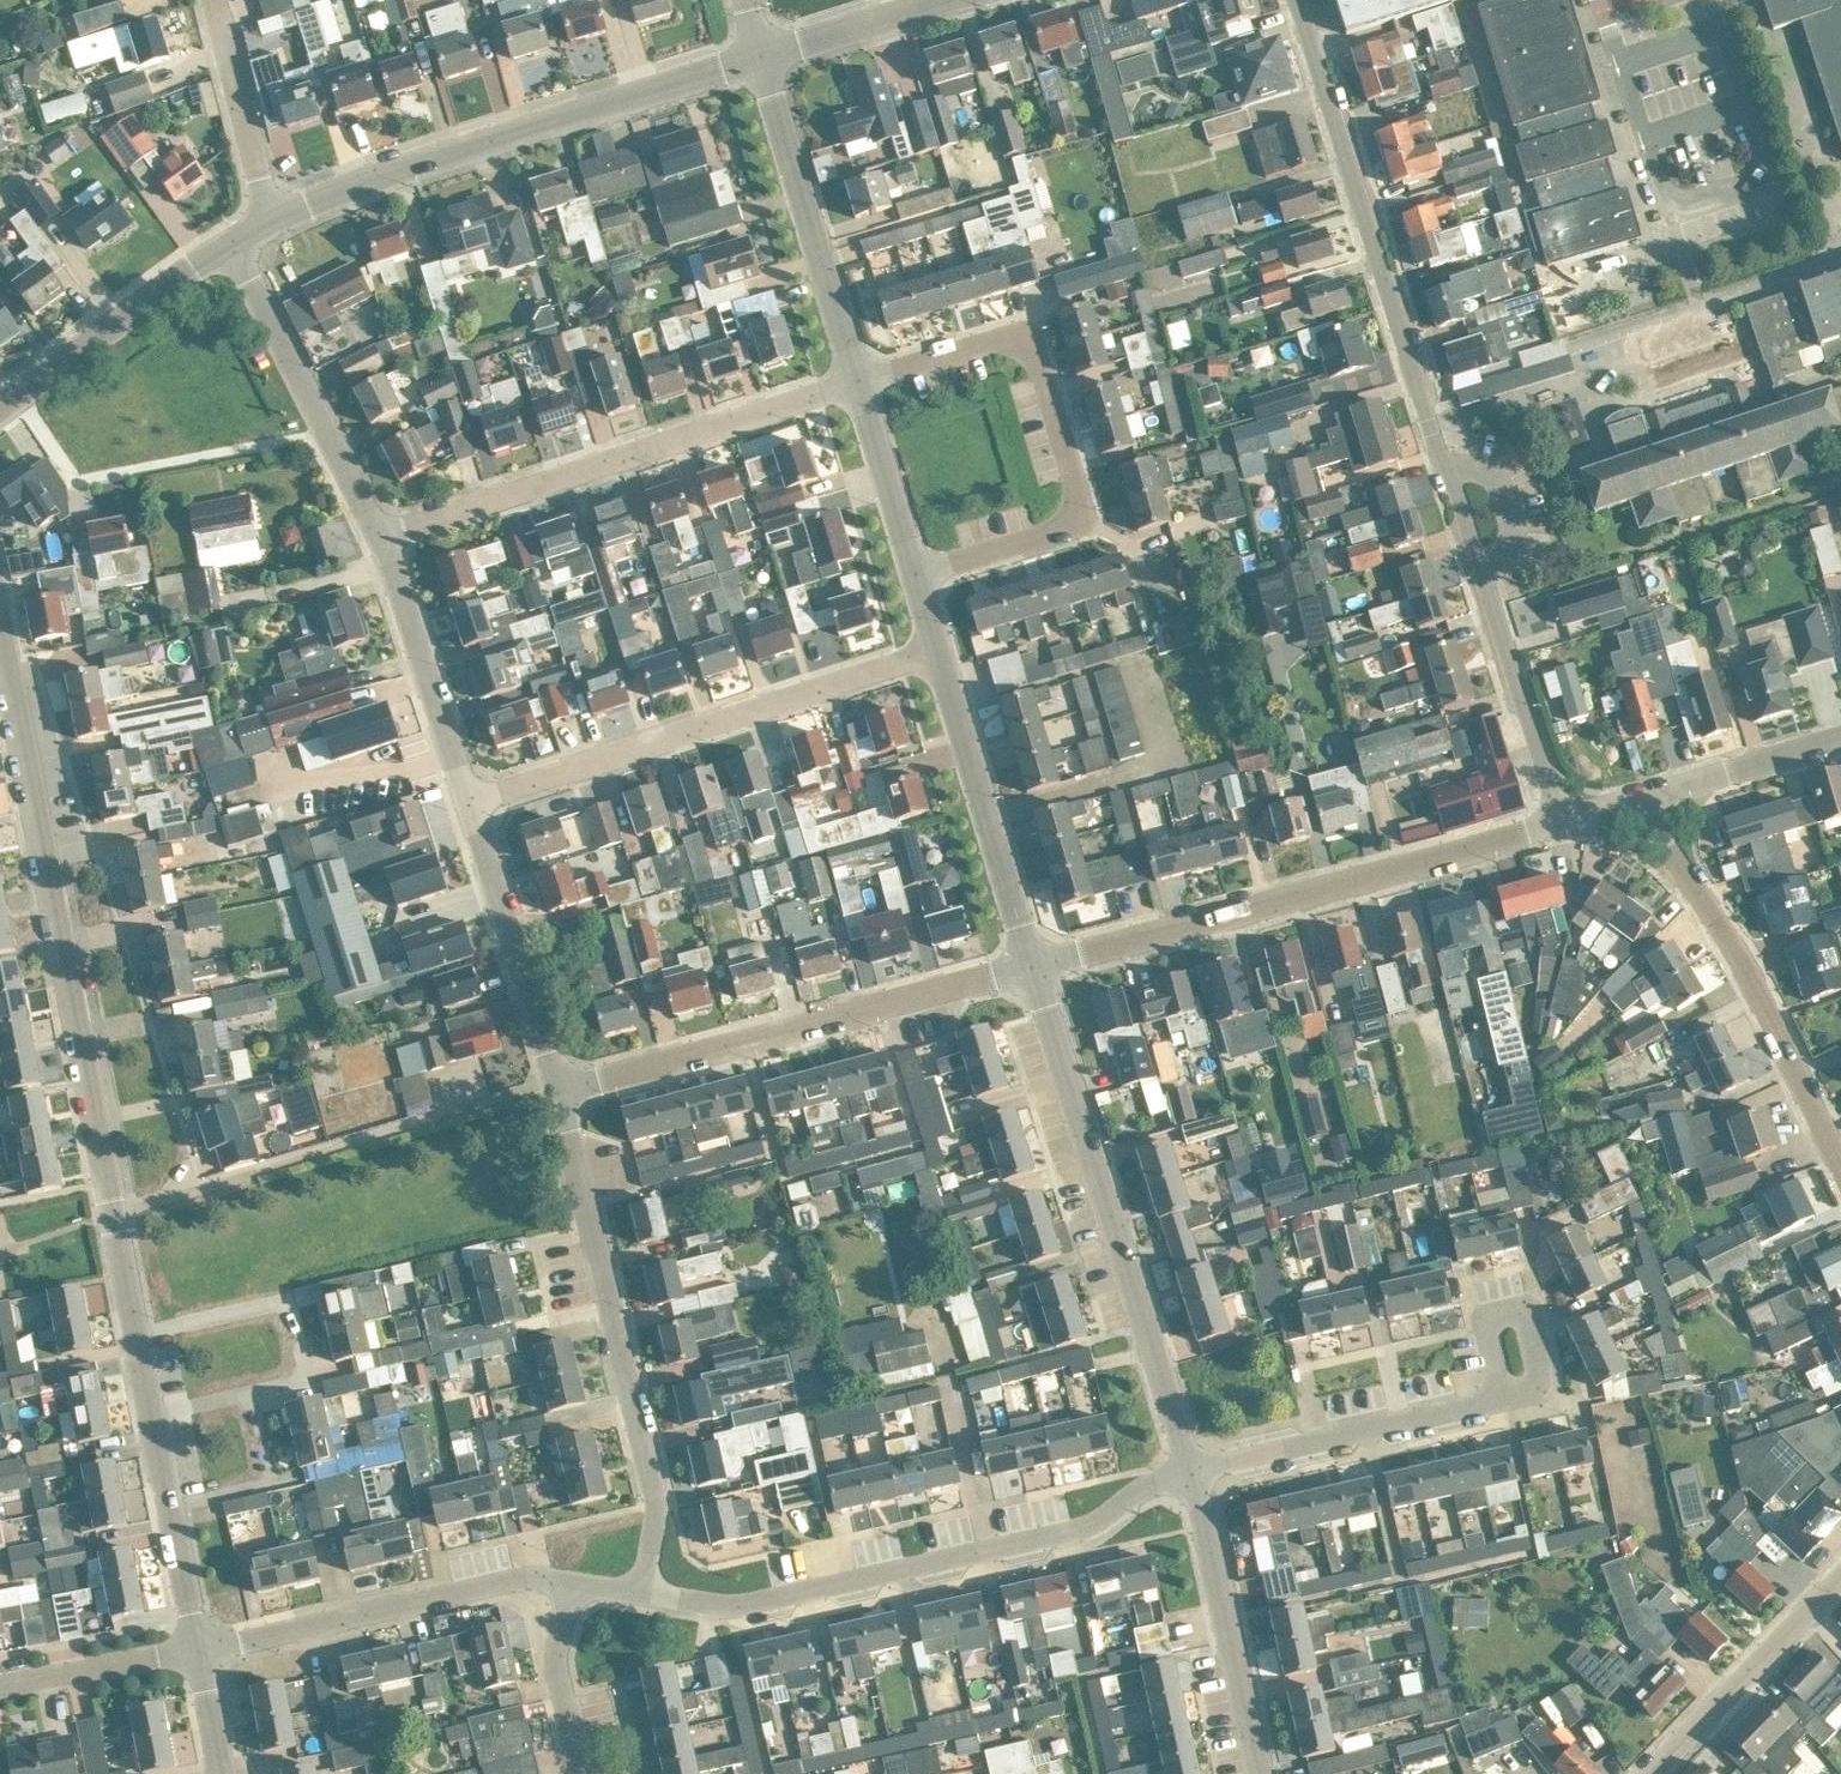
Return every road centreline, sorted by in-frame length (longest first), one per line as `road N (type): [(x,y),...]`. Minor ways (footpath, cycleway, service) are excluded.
road 1 (residential): [(1298,0),(1560,821)]
road 2 (unclassified): [(137,1336),(0,639)]
road 3 (residential): [(643,1593),(745,1606),(1093,1527),(1153,1483),(1193,1470)]
road 4 (residential): [(1034,967),(1560,821)]
road 5 (residential): [(917,570),(1063,527),(1076,498),(1039,350),(1011,335),(857,379)]
road 6 (residential): [(1193,1470),(1034,967)]
road 7 (unclassified): [(271,220),(360,181),(761,57)]
road 8 (residential): [(643,1593),(654,1489),(558,1091)]
road 9 (residential): [(380,532),(857,379)]
road 10 (residential): [(467,805),(939,651)]
road 11 (residential): [(558,1091),(1034,967)]
road 12 (residential): [(1840,1164),(1764,998),(1634,799)]
road 13 (residential): [(200,1650),(522,1576),(574,1584)]
road 14 (residential): [(857,379),(761,57)]
road 15 (residential): [(380,532),(230,244)]
road 16 (residential): [(1193,1470),(1502,1397)]
road 17 (residential): [(1260,1773),(1193,1470)]
road 18 (residential): [(558,1091),(467,805)]
road 19 (residential): [(252,1391),(306,1378),(287,1302),(137,1336)]
road 20 (residential): [(467,805),(380,532)]
road 21 (unclassified): [(0,406),(230,244)]
road 22 (unclassified): [(1646,1773),(1840,1577)]
road 23 (residential): [(271,220),(218,0)]
road 24 (residential): [(1634,799),(1840,738)]
road 25 (residential): [(0,1685),(200,1650)]
road 26 (residential): [(171,1504),(277,1482),(252,1391)]
road 27 (residential): [(917,570),(857,379)]
road 28 (unclassified): [(761,57),(948,0)]
road 29 (residential): [(582,1773),(556,1668),(574,1584)]
road 30 (residential): [(989,815),(1171,763)]
road 31 (residential): [(989,815),(939,651)]
road 32 (residential): [(1034,967),(989,815)]
road 33 (residential): [(1502,1397),(1538,1385),(1540,1368),(1524,1317),(1505,1312),(1489,1336)]
road 34 (unclassified): [(200,1650),(171,1504)]
road 35 (unclassified): [(224,1773),(200,1650)]

